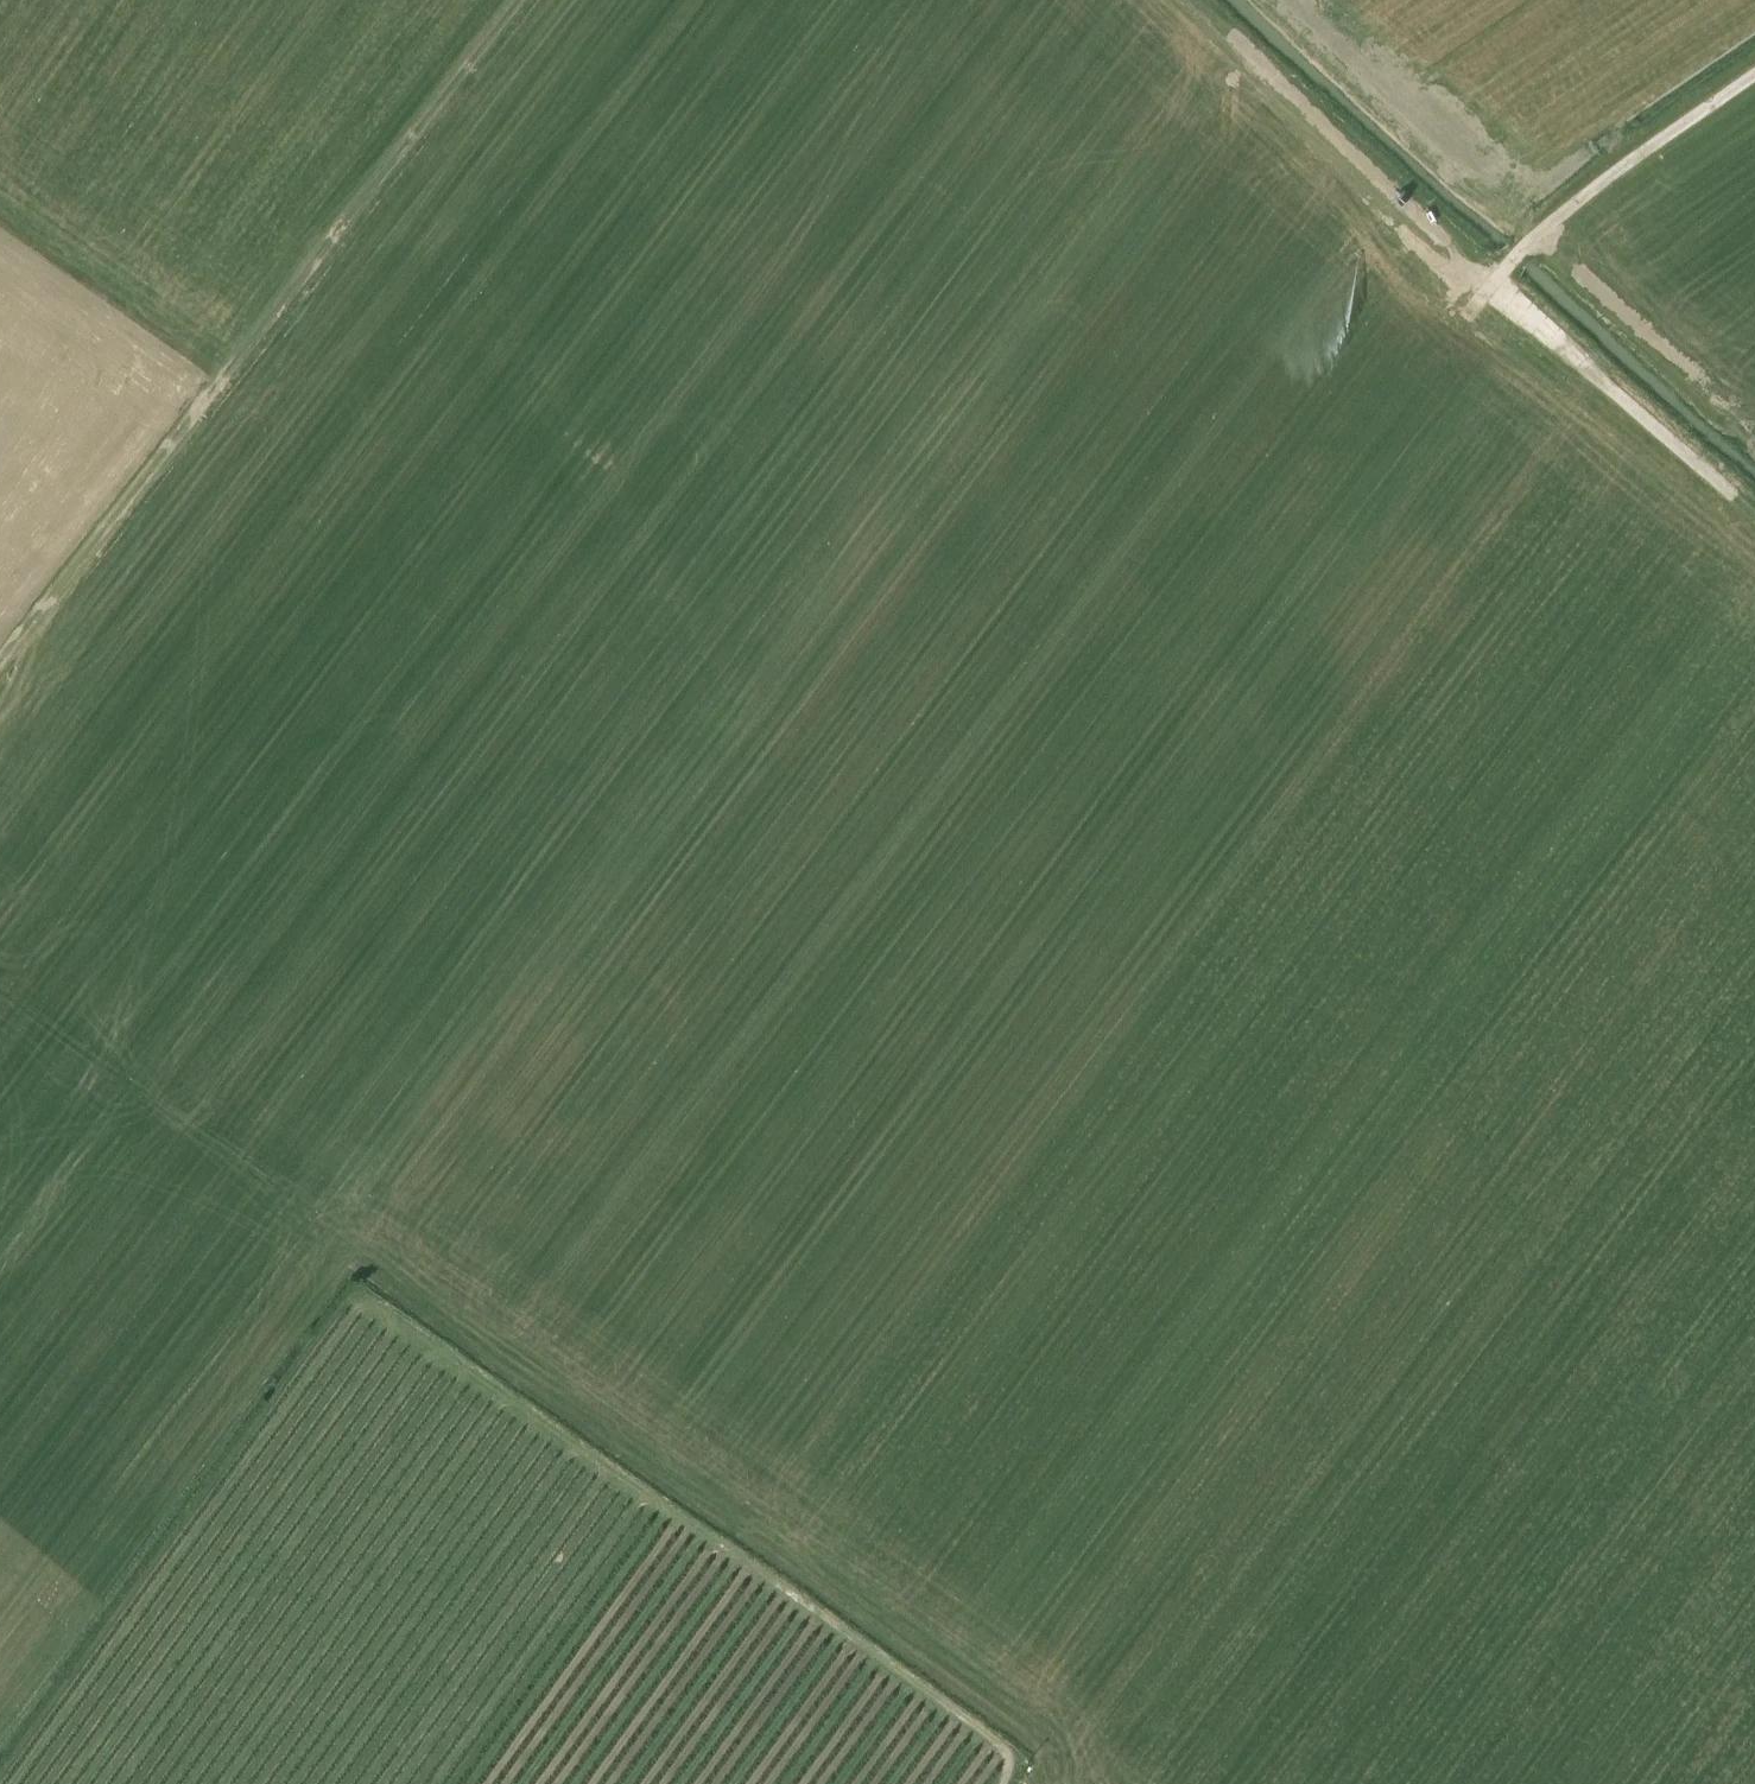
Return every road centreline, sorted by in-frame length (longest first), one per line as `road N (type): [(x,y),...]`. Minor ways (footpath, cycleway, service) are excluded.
road 1 (track): [(523,0),(0,680)]
road 2 (track): [(1194,0),(1494,286),(1527,244),(1754,73)]
road 3 (track): [(1754,515),(1494,286),(1467,317)]

